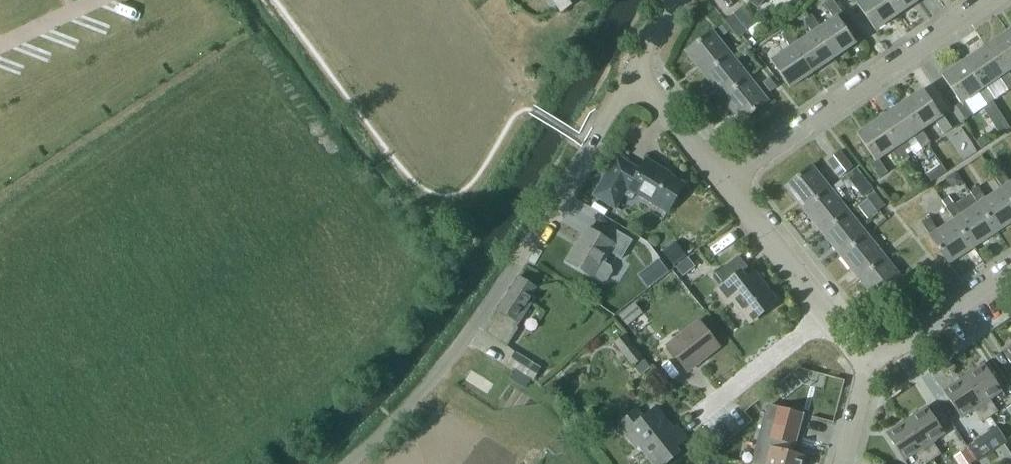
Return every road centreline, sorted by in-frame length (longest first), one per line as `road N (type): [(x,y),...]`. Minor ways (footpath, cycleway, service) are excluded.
road 1 (residential): [(0,448),(404,142),(397,113),(320,0)]
road 2 (unclassified): [(350,463),(462,344),(632,72)]
road 3 (residential): [(722,182),(986,0)]
road 4 (residential): [(863,369),(722,182)]
road 5 (residential): [(863,369),(1010,273)]
road 6 (residential): [(722,182),(632,72)]

